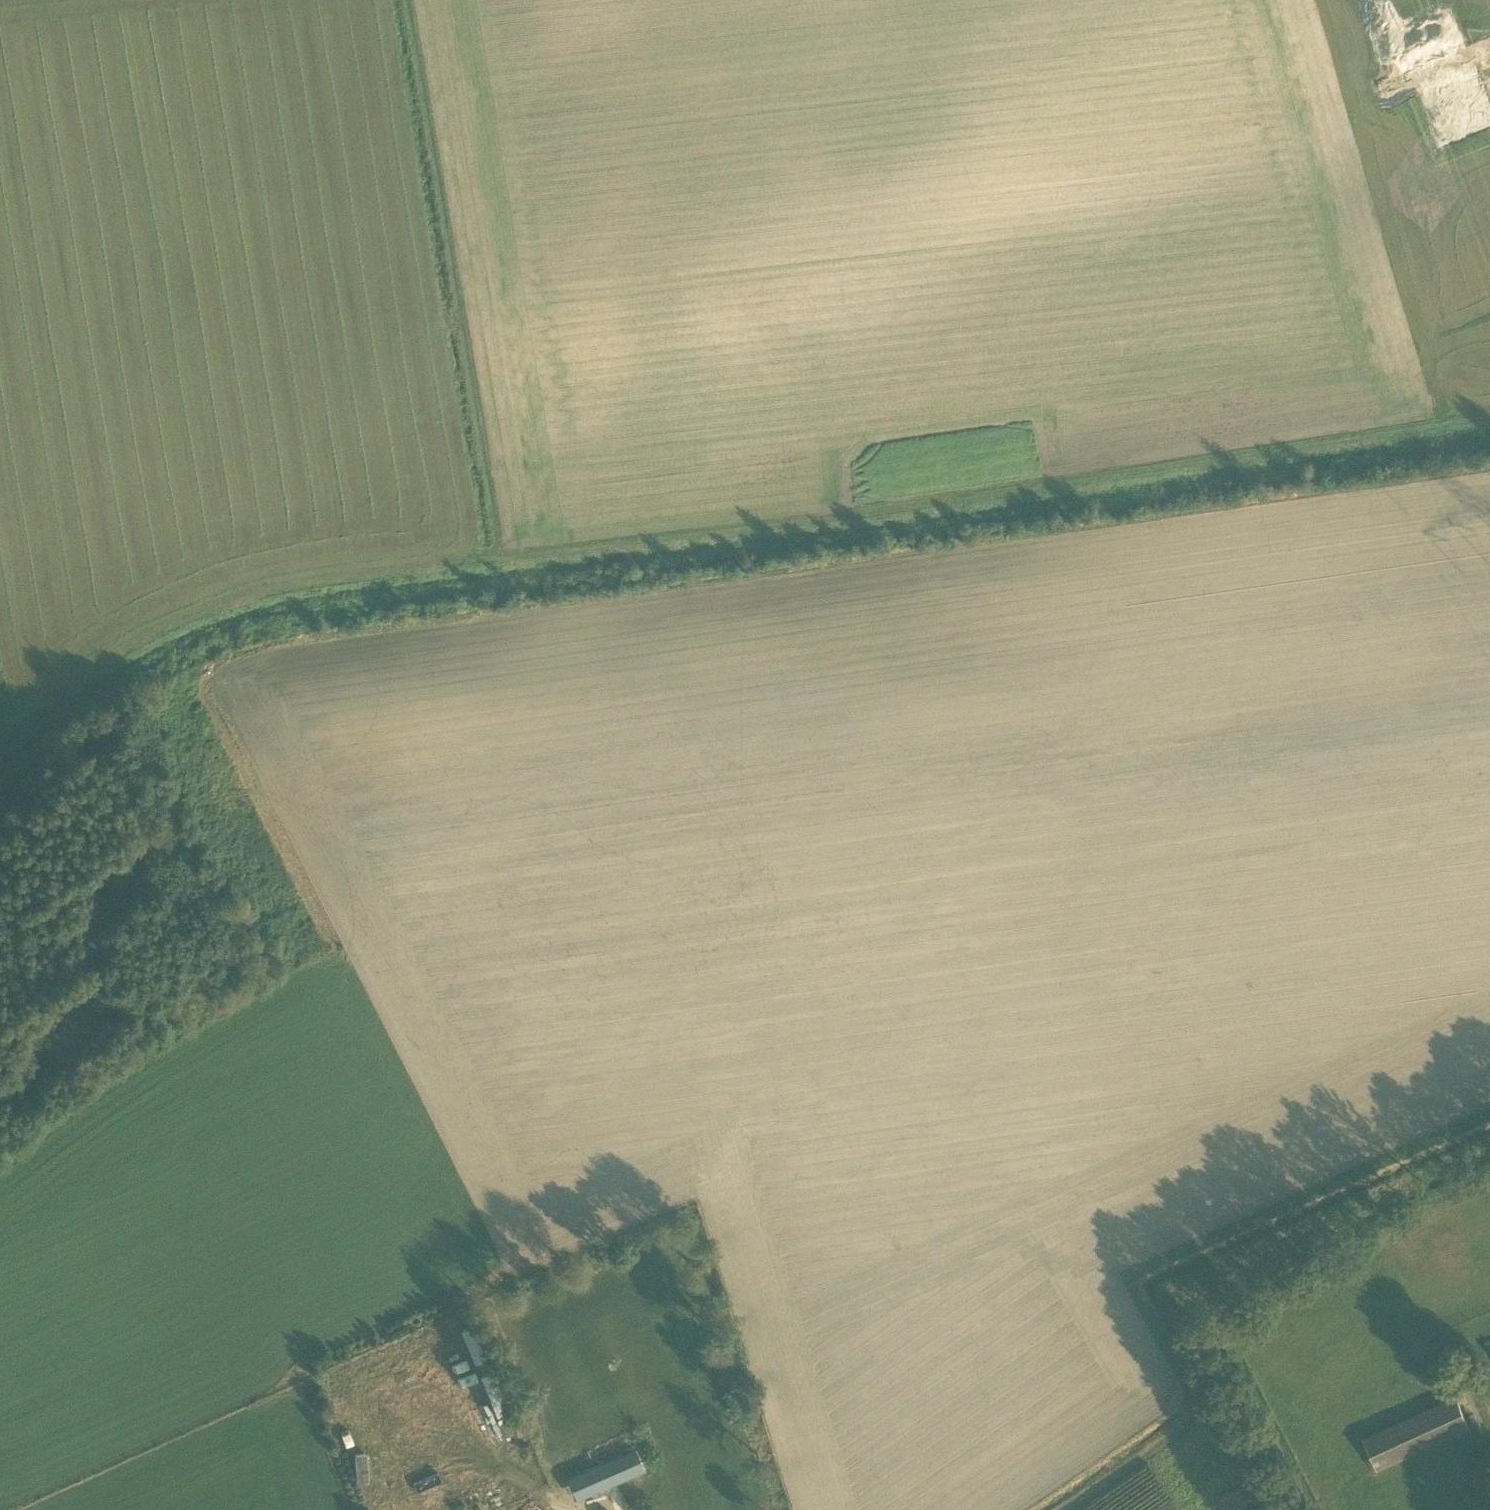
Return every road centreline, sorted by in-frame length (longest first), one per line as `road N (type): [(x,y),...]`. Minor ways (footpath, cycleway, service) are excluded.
road 1 (track): [(178,1034),(0,1151)]

